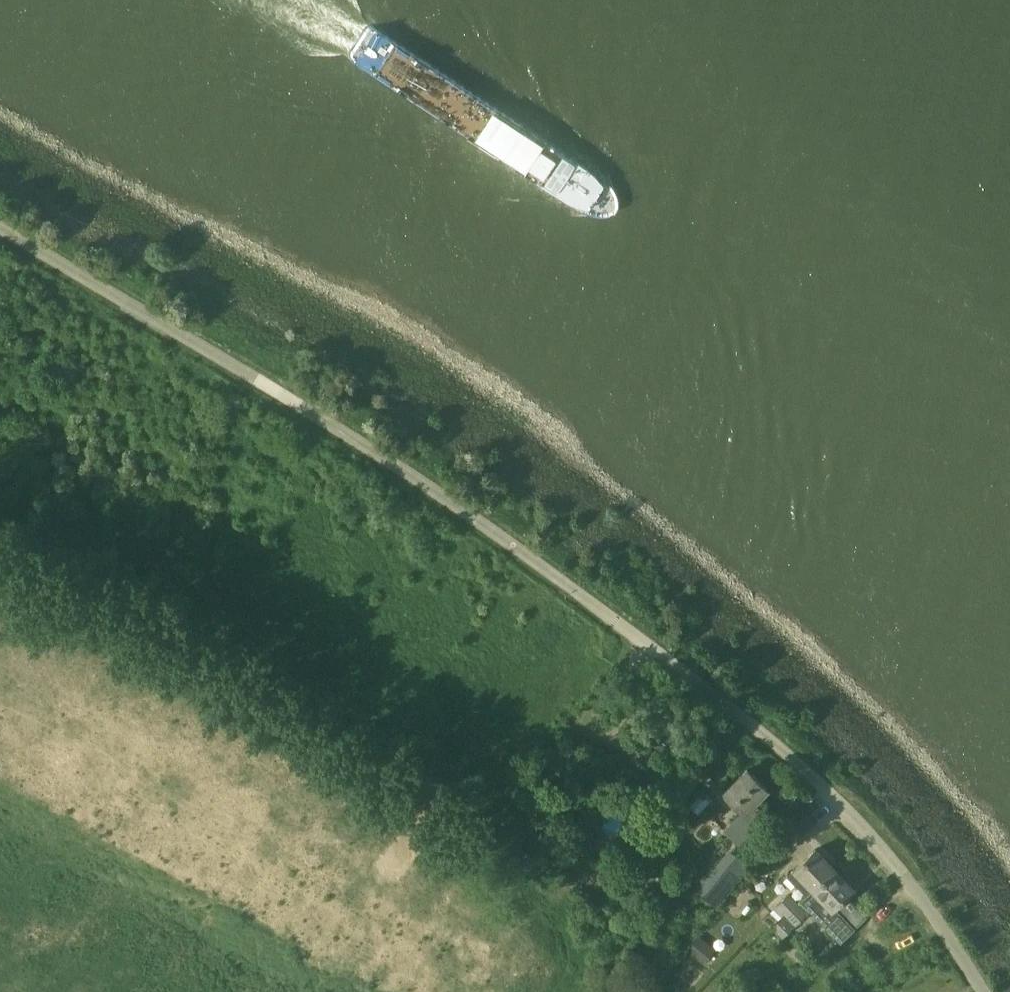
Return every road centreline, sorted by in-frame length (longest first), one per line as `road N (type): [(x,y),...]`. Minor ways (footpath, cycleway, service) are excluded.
road 1 (unclassified): [(982,991),(888,853),(715,695),(437,494),(0,228)]

